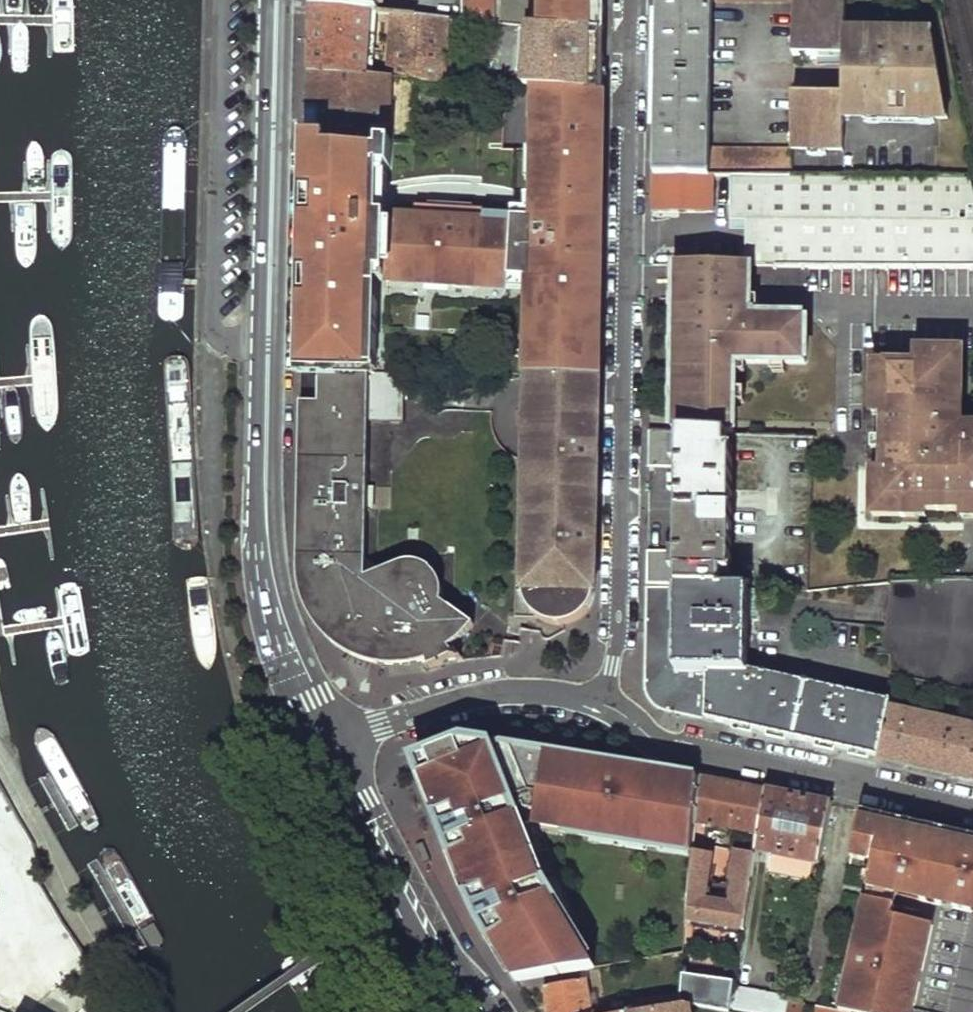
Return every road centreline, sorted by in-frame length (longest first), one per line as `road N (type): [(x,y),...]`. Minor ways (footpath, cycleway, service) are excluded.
road 1 (primary): [(276,0),(265,558),(281,633),(333,743)]
road 2 (residential): [(603,701),(619,598),(630,0)]
road 3 (residential): [(603,701),(678,747),(972,812)]
road 4 (residential): [(603,701),(541,692),(480,696),(333,743)]
road 5 (primary): [(497,1011),(361,802)]
road 6 (primary): [(361,802),(375,854),(460,1011)]

